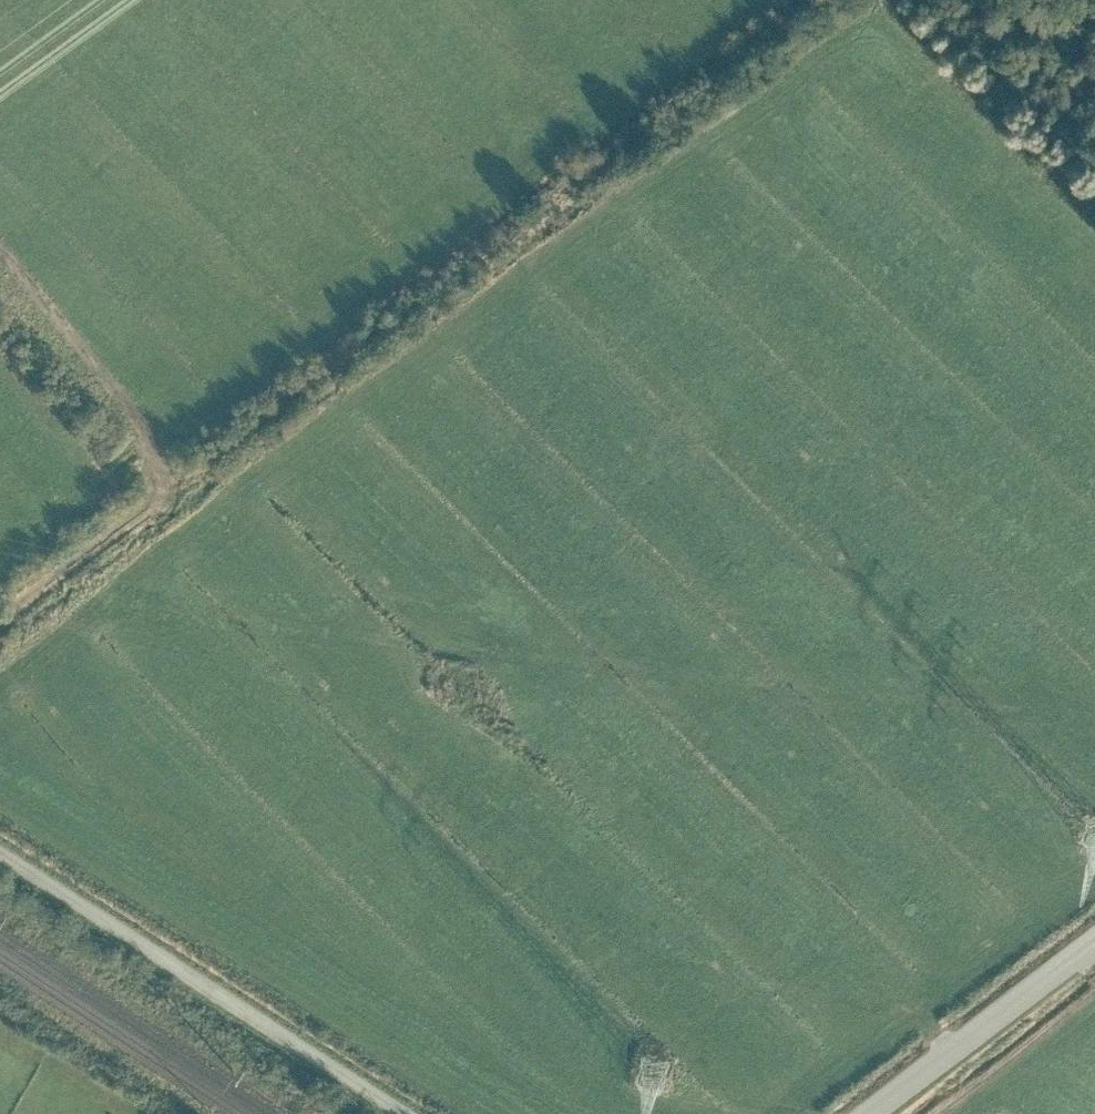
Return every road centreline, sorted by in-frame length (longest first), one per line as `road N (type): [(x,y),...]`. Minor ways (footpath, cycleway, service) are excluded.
road 1 (track): [(0,838),(230,1009),(407,1113)]
road 2 (unclassified): [(875,1113),(1094,944)]

